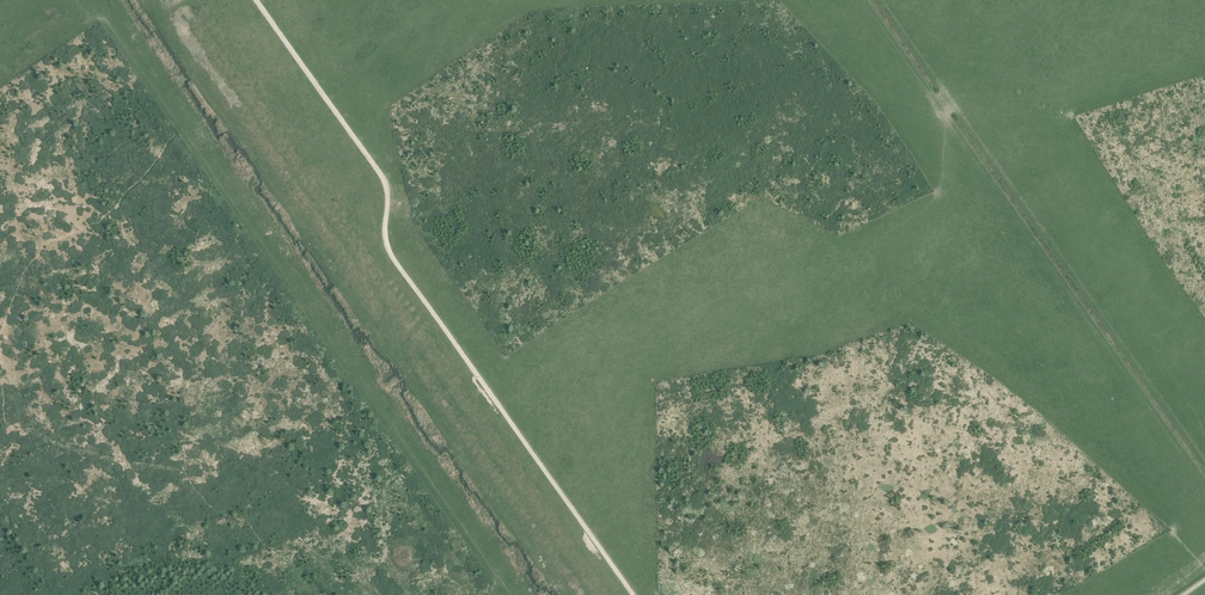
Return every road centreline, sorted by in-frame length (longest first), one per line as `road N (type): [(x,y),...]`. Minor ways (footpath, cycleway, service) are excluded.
road 1 (track): [(633,594),(393,256),(384,225),(389,194),(369,150),(258,0)]

